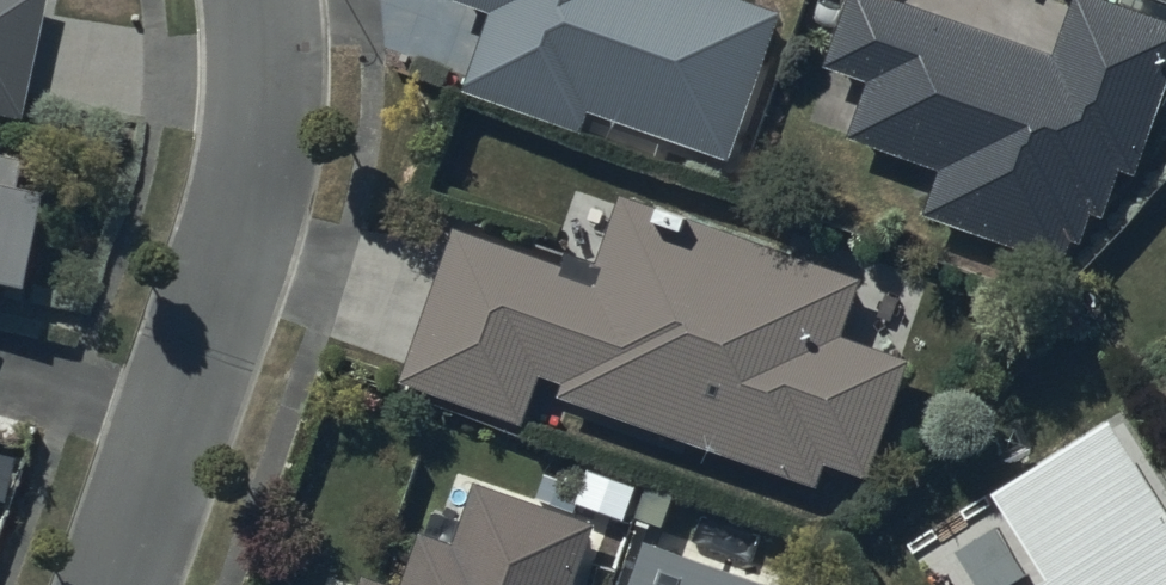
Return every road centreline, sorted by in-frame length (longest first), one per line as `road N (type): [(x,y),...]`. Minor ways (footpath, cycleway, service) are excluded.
road 1 (residential): [(117,584),(236,255),(269,60),(260,0)]

